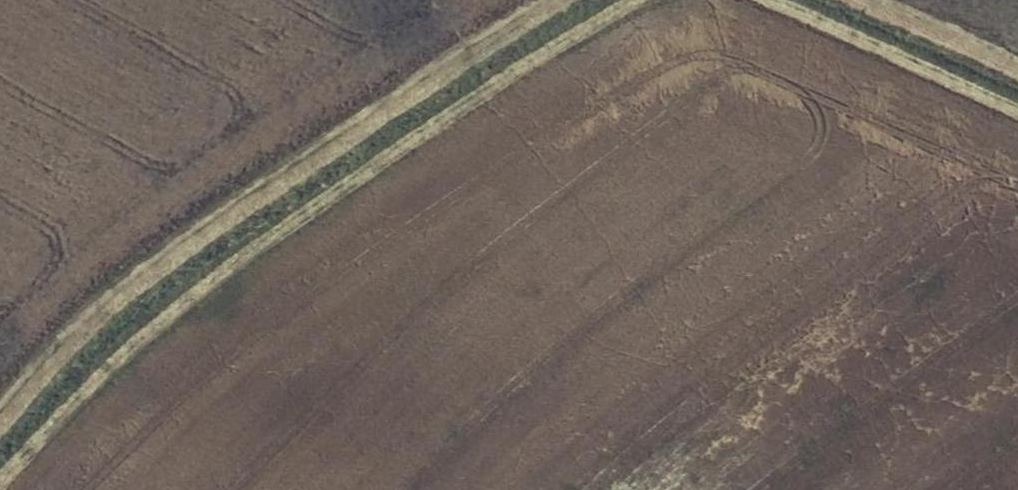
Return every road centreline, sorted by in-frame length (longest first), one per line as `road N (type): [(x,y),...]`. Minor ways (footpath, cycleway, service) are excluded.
road 1 (track): [(0,489),(142,337),(397,149),(622,8),(651,0)]
road 2 (track): [(563,0),(138,274),(0,426)]
road 3 (track): [(759,0),(1017,112)]
road 4 (track): [(1017,74),(849,0)]

